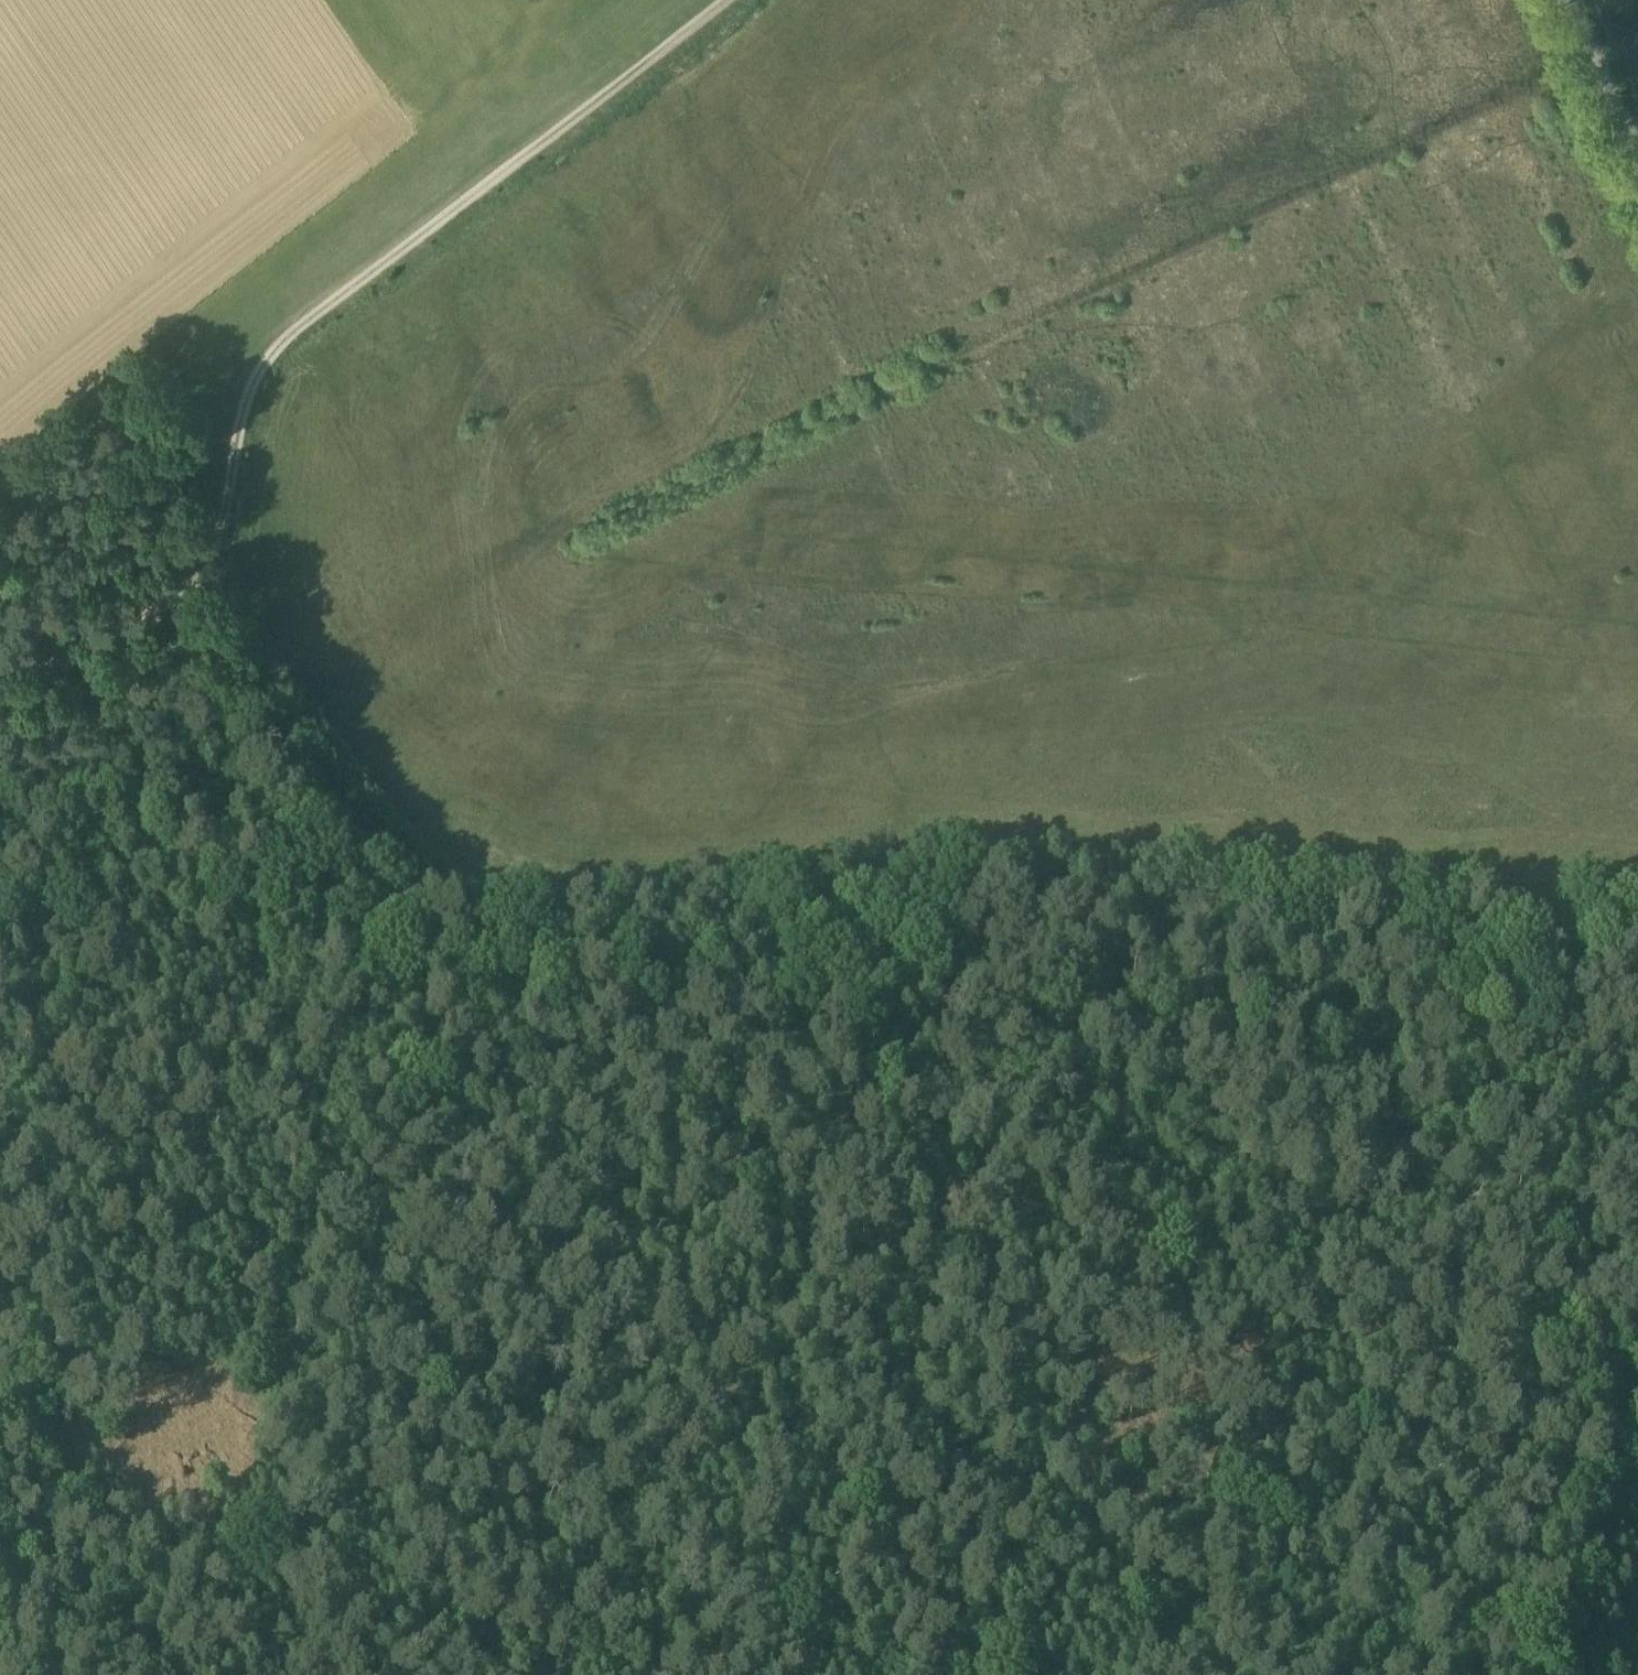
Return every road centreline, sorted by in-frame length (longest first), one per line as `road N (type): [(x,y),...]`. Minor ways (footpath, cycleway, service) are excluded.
road 1 (track): [(731,0),(279,340),(255,378),(214,584),(187,601)]
road 2 (track): [(187,601),(0,719)]
road 3 (unclassified): [(1637,142),(1573,0)]

